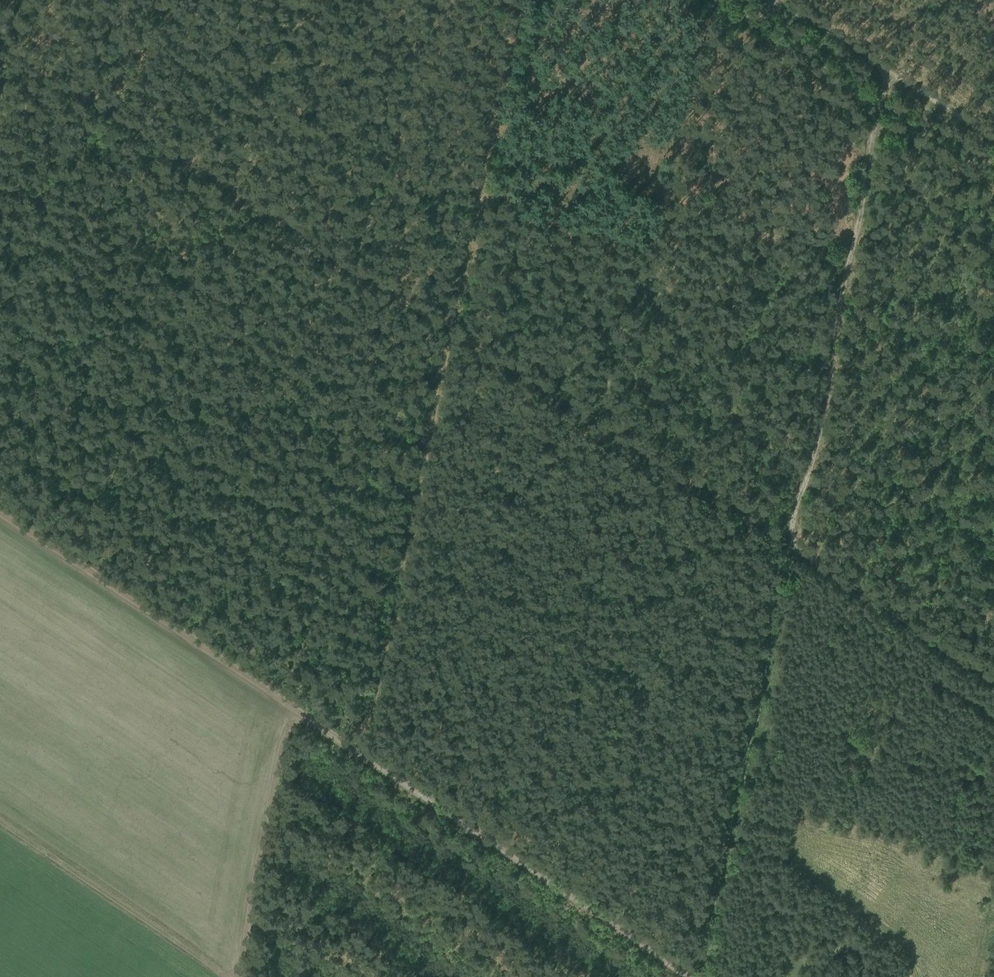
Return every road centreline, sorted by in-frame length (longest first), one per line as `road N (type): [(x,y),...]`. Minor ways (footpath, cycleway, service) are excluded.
road 1 (track): [(0,512),(692,976)]
road 2 (track): [(703,976),(769,649),(776,573),(794,548),(993,680)]
road 3 (track): [(0,819),(230,974),(291,708)]
road 4 (track): [(993,142),(769,0)]

